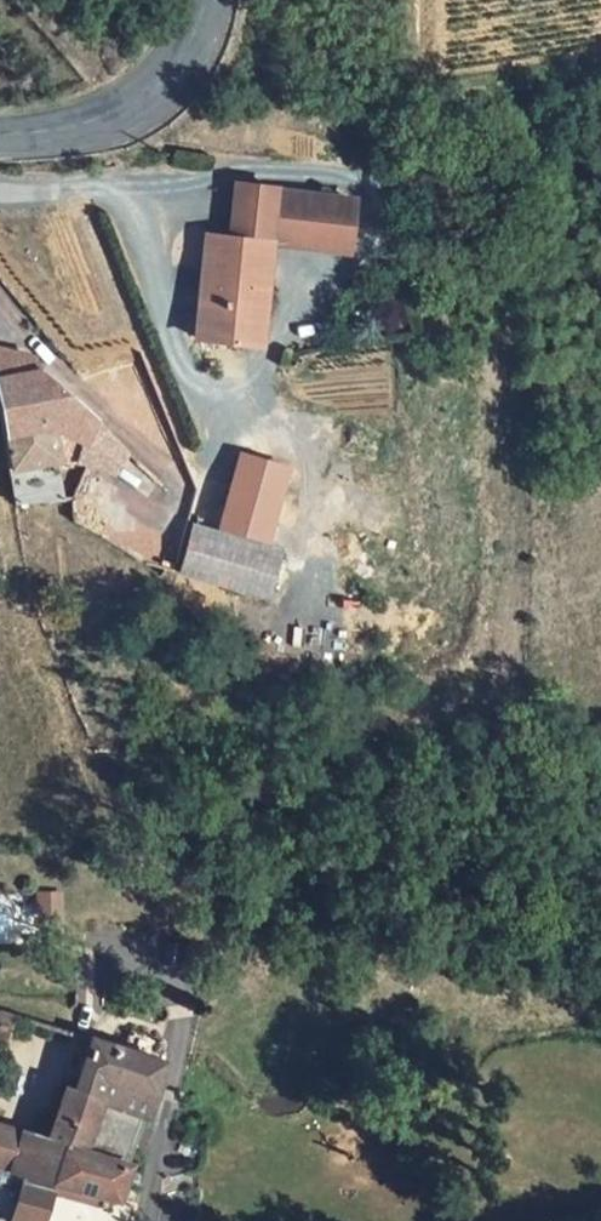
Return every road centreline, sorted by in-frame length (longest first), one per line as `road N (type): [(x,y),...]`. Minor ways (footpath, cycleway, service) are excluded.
road 1 (tertiary): [(209,0),(193,58),(151,98),(103,123),(0,132)]

